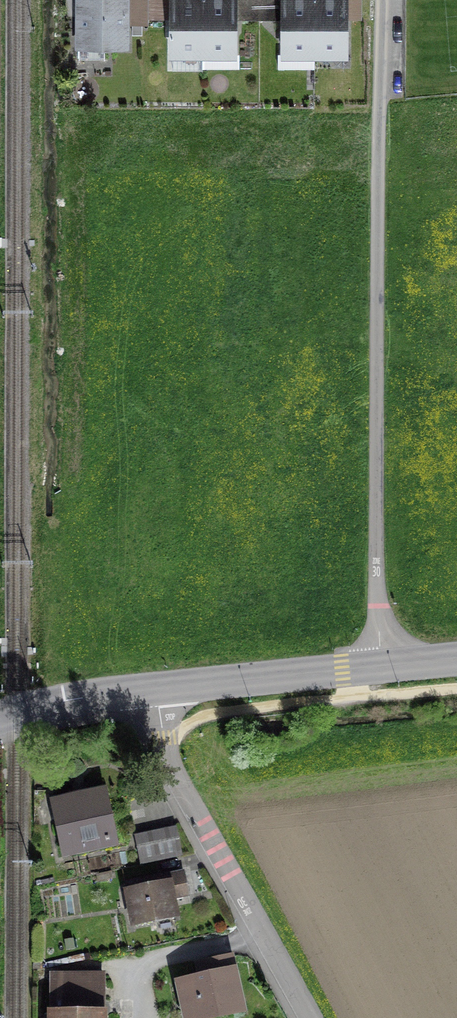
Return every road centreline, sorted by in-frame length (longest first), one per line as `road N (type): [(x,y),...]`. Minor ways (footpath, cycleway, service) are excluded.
road 1 (track): [(4,715),(9,0)]
road 2 (residential): [(385,0),(376,573),(381,666)]
road 3 (residential): [(309,1017),(169,761),(158,689)]
road 4 (unclassified): [(158,689),(381,666)]
road 5 (unclassified): [(0,717),(158,689)]

